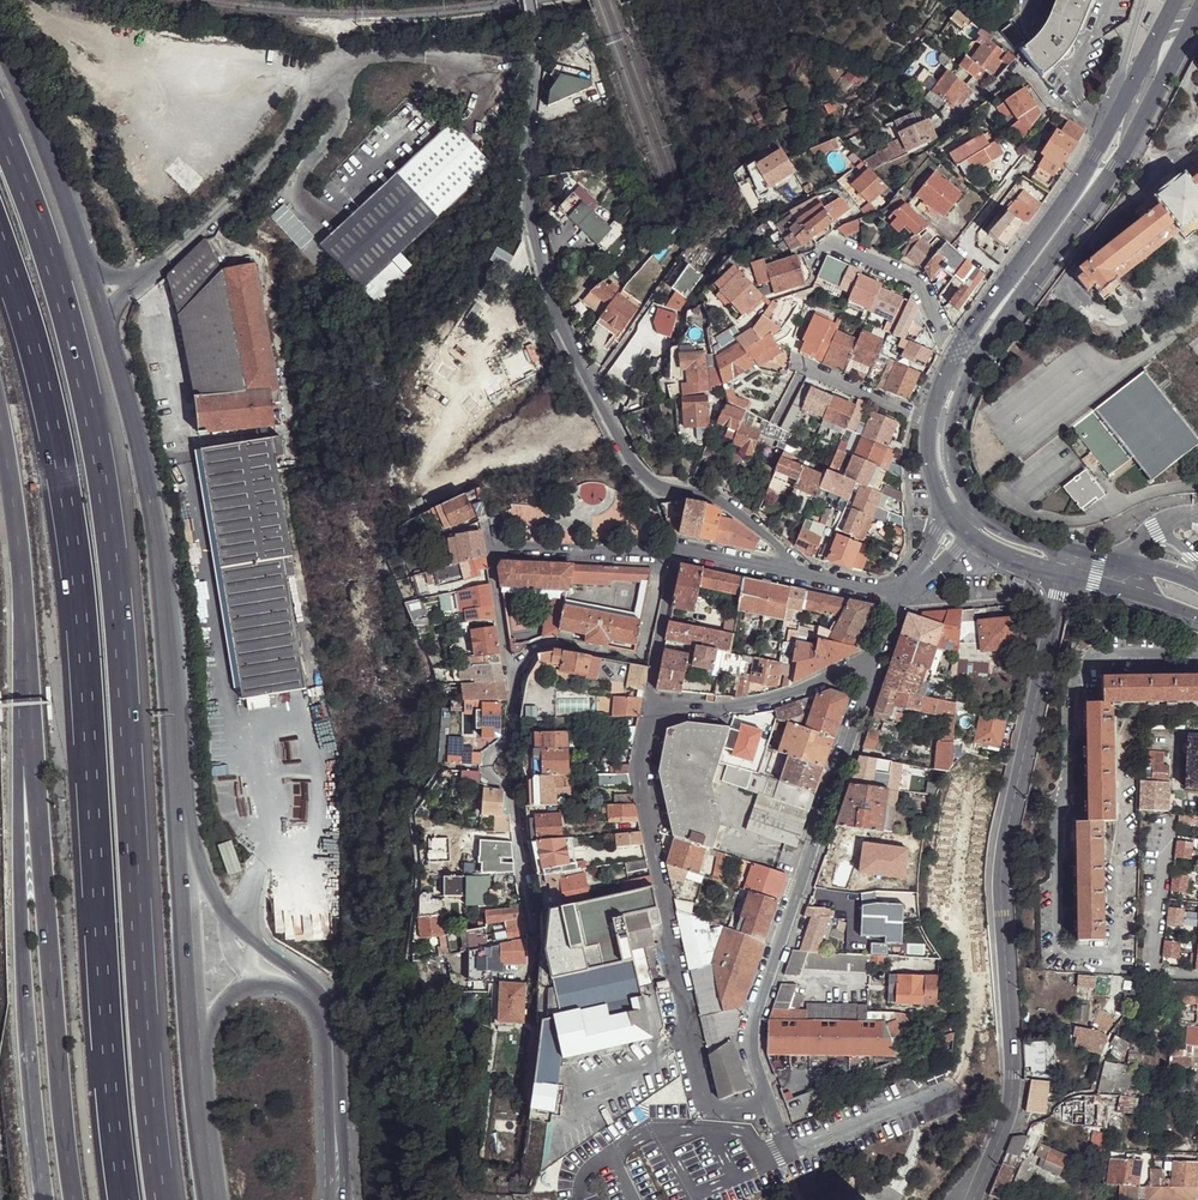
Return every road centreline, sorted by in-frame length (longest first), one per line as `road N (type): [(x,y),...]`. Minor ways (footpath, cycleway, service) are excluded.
road 1 (motorway): [(163,1199),(106,500),(64,304),(0,127)]
road 2 (motorway): [(0,231),(48,382),(84,590),(130,1199)]
road 3 (primary): [(181,807),(151,506),(101,304),(0,49)]
road 4 (residential): [(529,0),(536,66),(531,209),(548,296),(585,374),(649,482),(717,502),(809,576)]
road 5 (unclassified): [(988,1165),(1014,1091),(999,904),(1003,852),(1051,617)]
road 6 (residential): [(771,1108),(750,1034),(873,659)]
road 7 (residential): [(648,711),(641,789),(702,1097),(720,1110),(771,1108)]
road 8 (primary): [(37,798),(21,906),(45,1199)]
road 9 (primary): [(37,798),(75,1199)]
road 10 (primary): [(0,417),(20,540),(37,798)]
road 11 (primary): [(199,1083),(181,807)]
road 12 (residential): [(510,683),(507,742),(489,755),(486,769),(512,792),(536,934)]
road 13 (tertiary): [(975,358),(1129,140)]
road 14 (residential): [(510,683),(530,651),(546,644),(639,658),(661,555)]
road 15 (residential): [(789,1155),(766,1165),(747,1135),(657,1129),(611,1155),(634,1199)]
road 16 (unclassified): [(324,1005),(222,906),(190,846),(181,807)]
road 17 (residential): [(873,659),(771,702),(648,711)]
road 18 (unclassified): [(199,1083),(216,1019),(236,991),(272,980),(324,1005)]
road 19 (unclassified): [(324,1005),(332,1023),(336,1199)]
road 20 (tertiary): [(1105,138),(1006,284)]
road 21 (unclassified): [(789,1155),(951,1089)]
road 22 (residential): [(958,348),(947,343),(919,284),(834,244)]
road 23 (residential): [(493,555),(661,555)]
road 24 (residential): [(675,552),(648,711)]
road 25 (residential): [(898,597),(1029,599),(1051,617)]
road 26 (residential): [(1006,284),(964,239),(1026,165)]
road 27 (tertiary): [(1129,140),(1197,4)]
road 28 (residential): [(930,419),(793,362)]
road 29 (tertiary): [(1058,578),(1197,618)]
road 30 (unclassified): [(1145,0),(1105,138)]
road 31 (residential): [(675,552),(809,576)]
road 32 (tertiary): [(1197,586),(1068,550)]
road 33 (residential): [(493,555),(510,683)]

